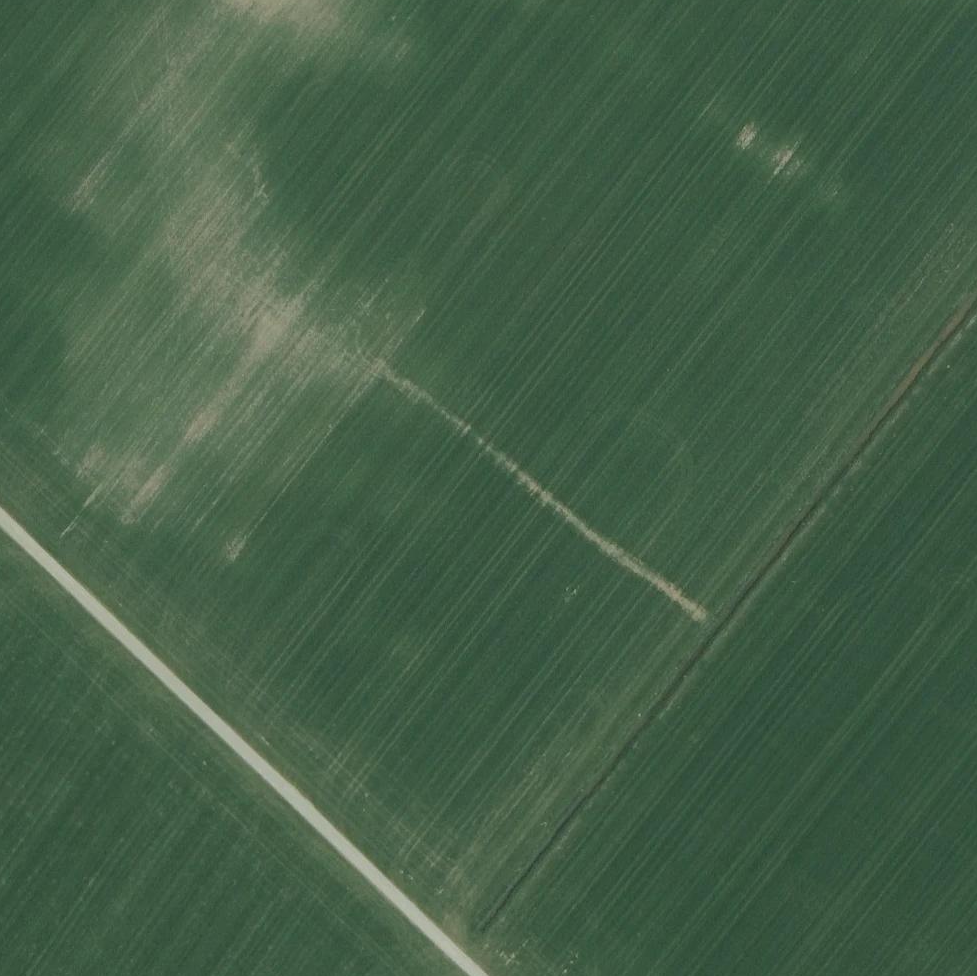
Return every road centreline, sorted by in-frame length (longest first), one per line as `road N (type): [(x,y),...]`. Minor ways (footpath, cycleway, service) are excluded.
road 1 (unclassified): [(478,975),(0,516)]

